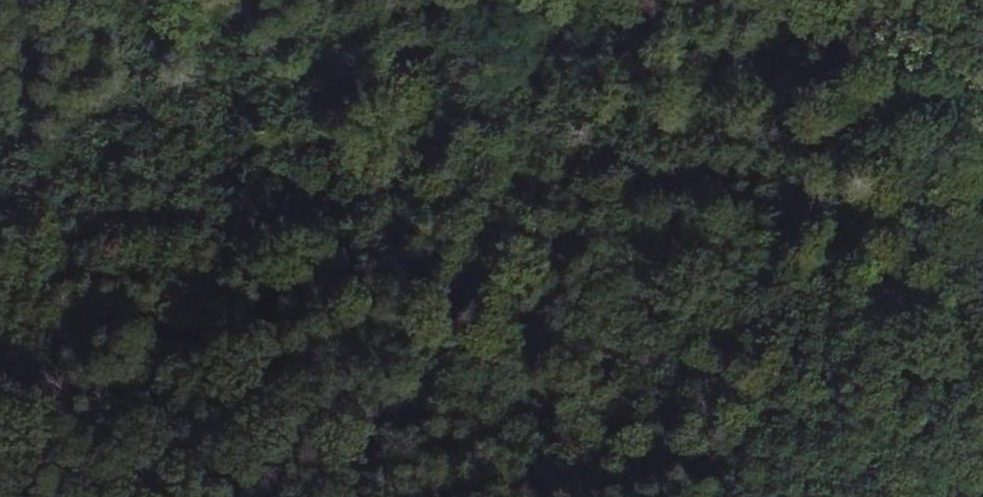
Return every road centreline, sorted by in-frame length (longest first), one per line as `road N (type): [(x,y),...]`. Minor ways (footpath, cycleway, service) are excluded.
road 1 (track): [(679,496),(811,265)]
road 2 (track): [(982,302),(811,265)]

